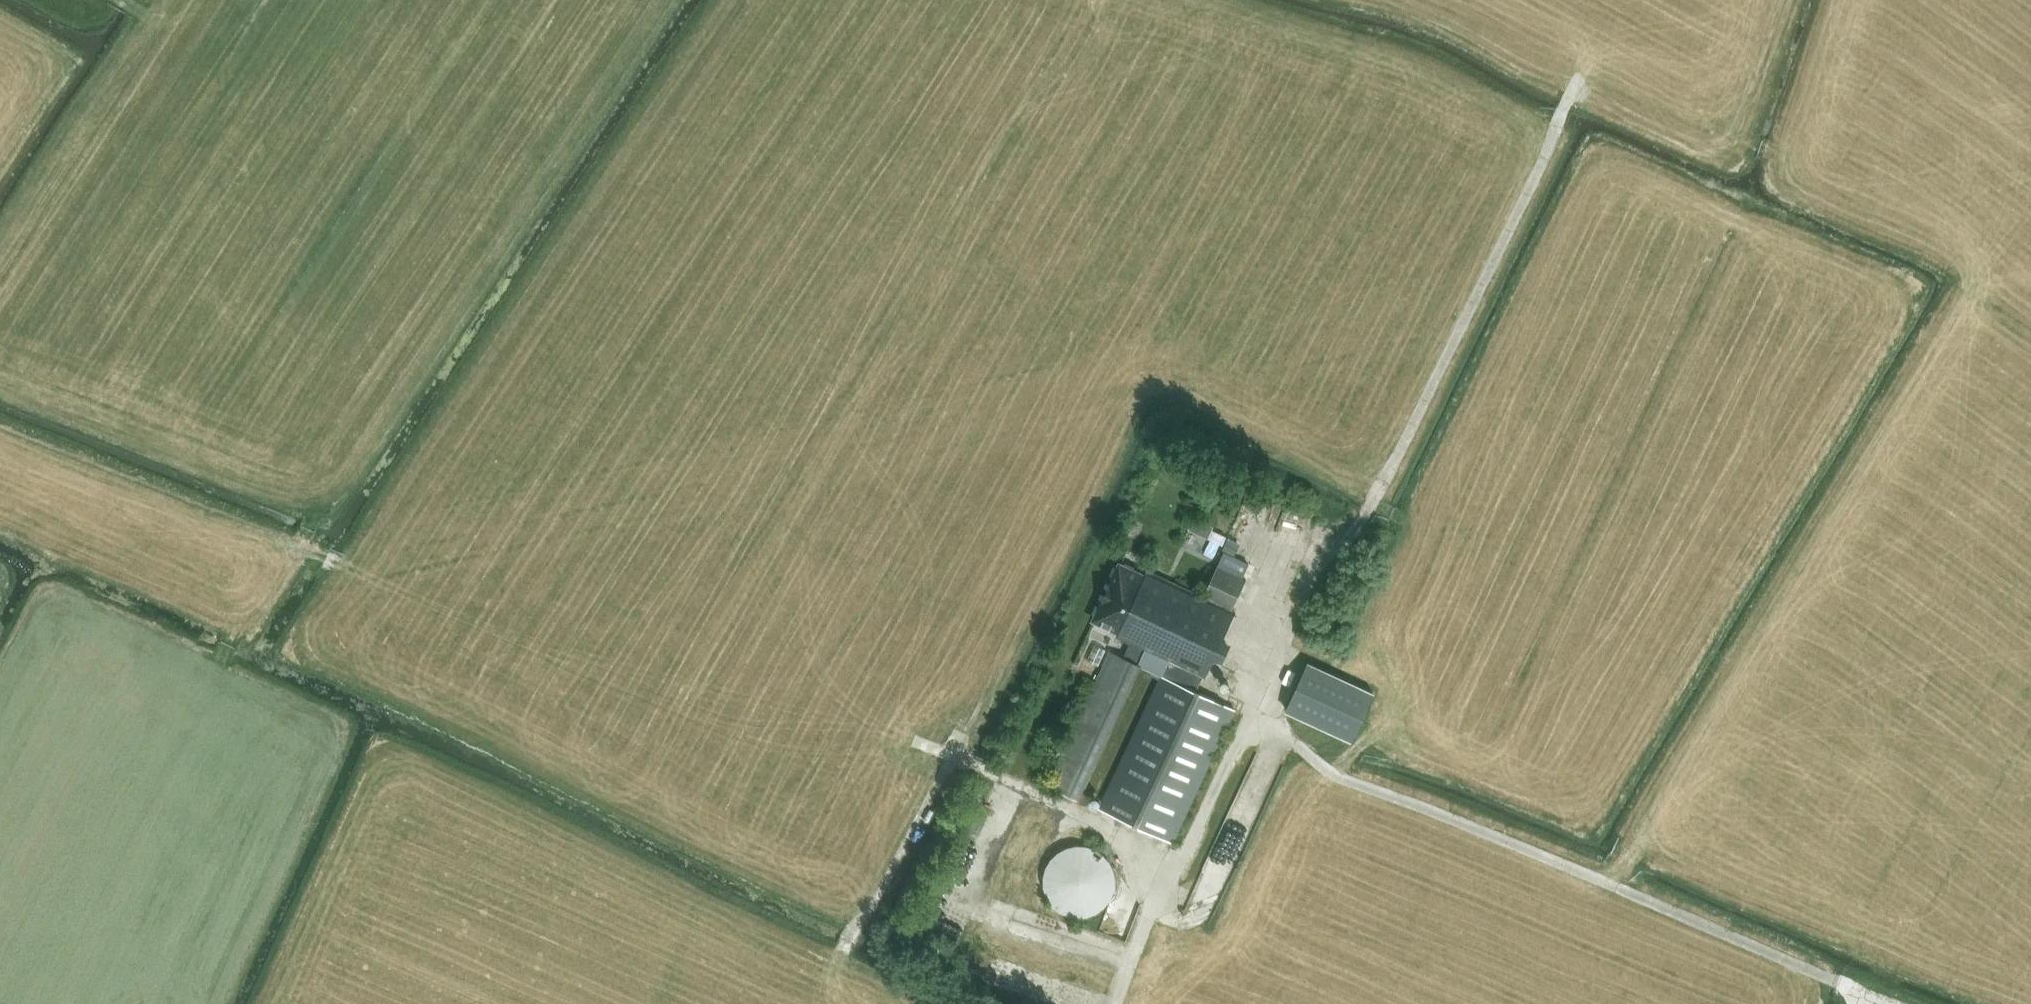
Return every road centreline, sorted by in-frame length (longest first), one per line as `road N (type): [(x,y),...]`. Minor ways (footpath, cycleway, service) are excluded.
road 1 (track): [(1259,731),(1295,741),(1346,780),(1893,1003)]
road 2 (track): [(926,746),(1186,860),(1235,754),(1259,731),(1265,664),(1324,533)]
road 3 (track): [(1582,74),(1369,510),(1358,526),(1324,533)]
road 4 (track): [(964,738),(843,952)]

